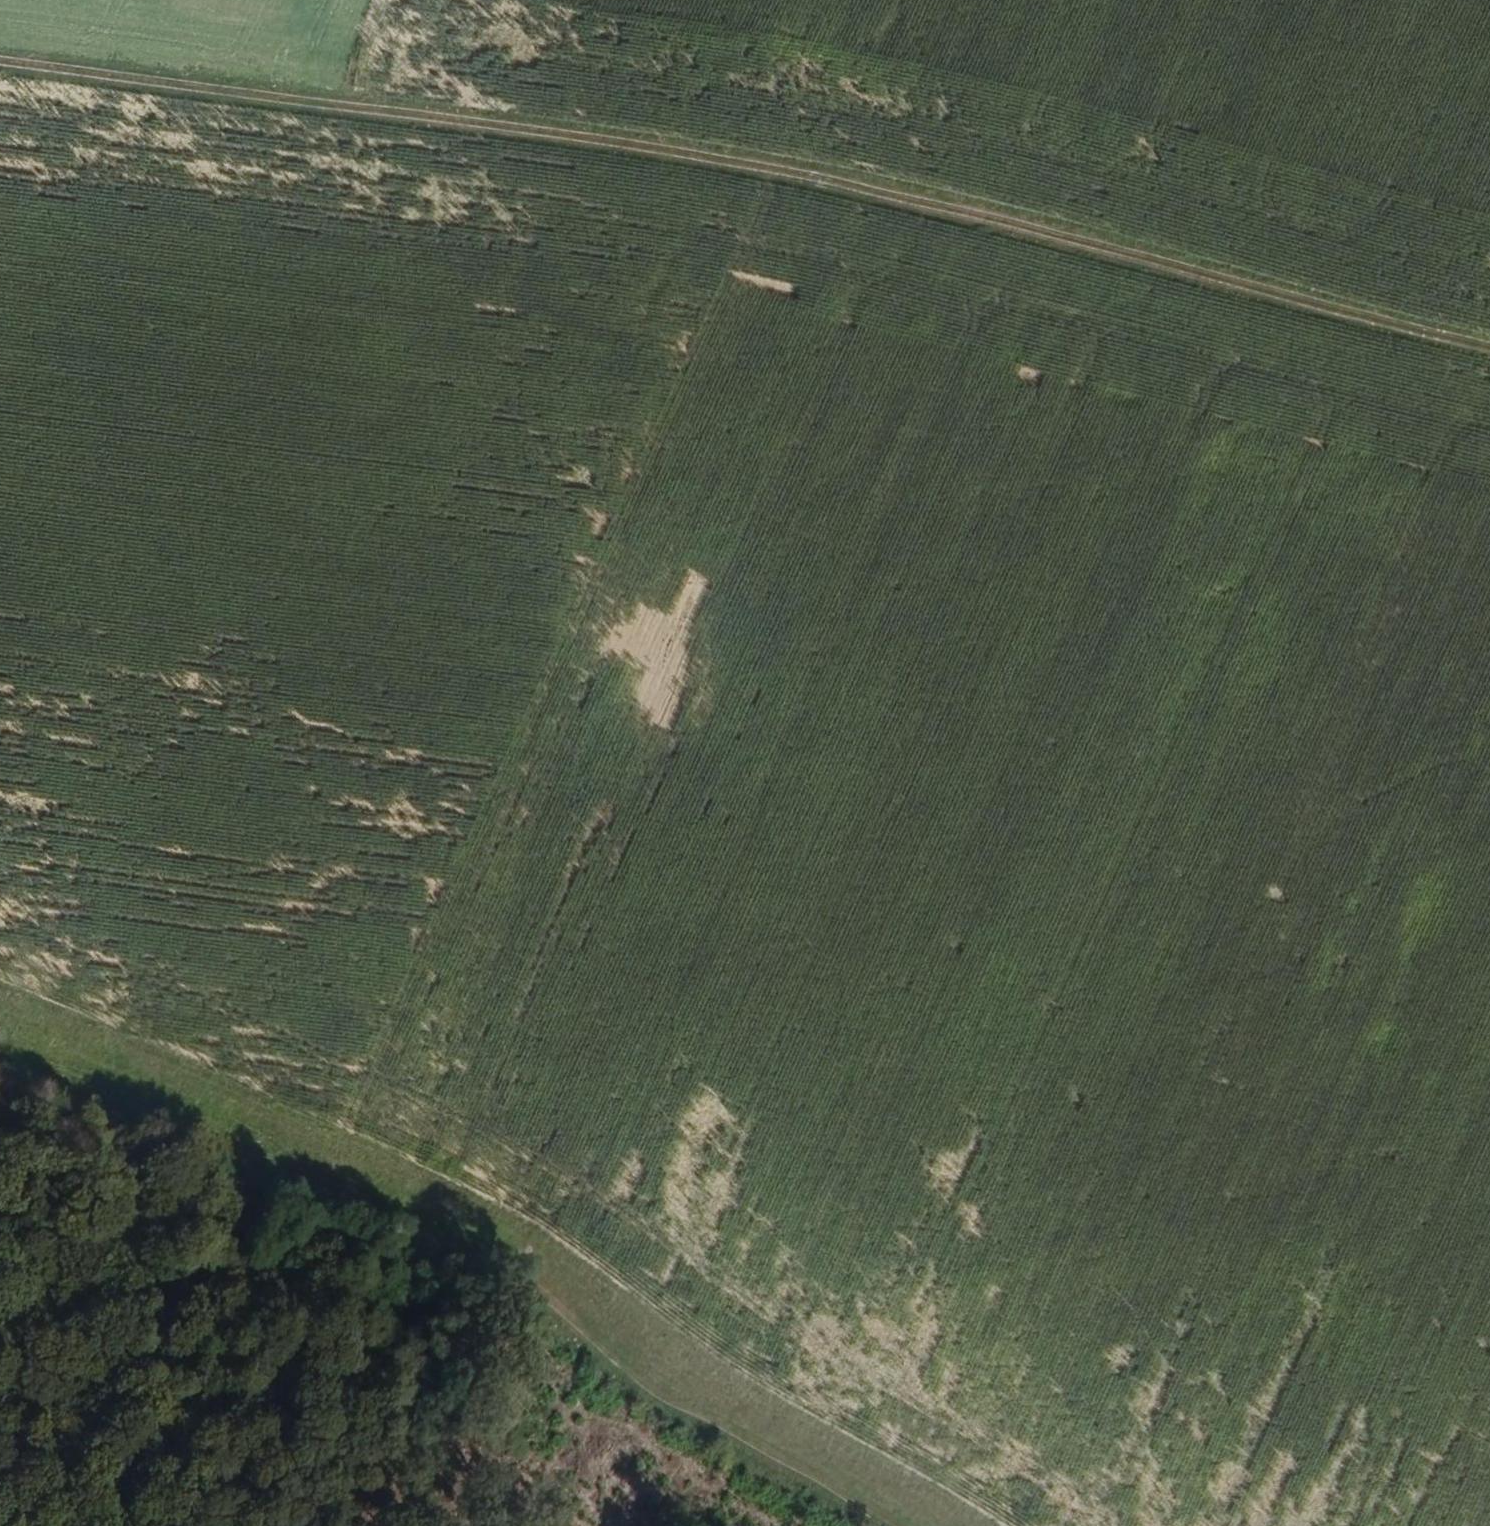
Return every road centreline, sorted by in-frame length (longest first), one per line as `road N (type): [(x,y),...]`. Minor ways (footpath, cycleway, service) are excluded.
road 1 (track): [(1489,350),(781,175),(515,131),(0,64)]
road 2 (track): [(872,1525),(565,1272),(0,1034)]
road 3 (track): [(320,1525),(488,1238)]

